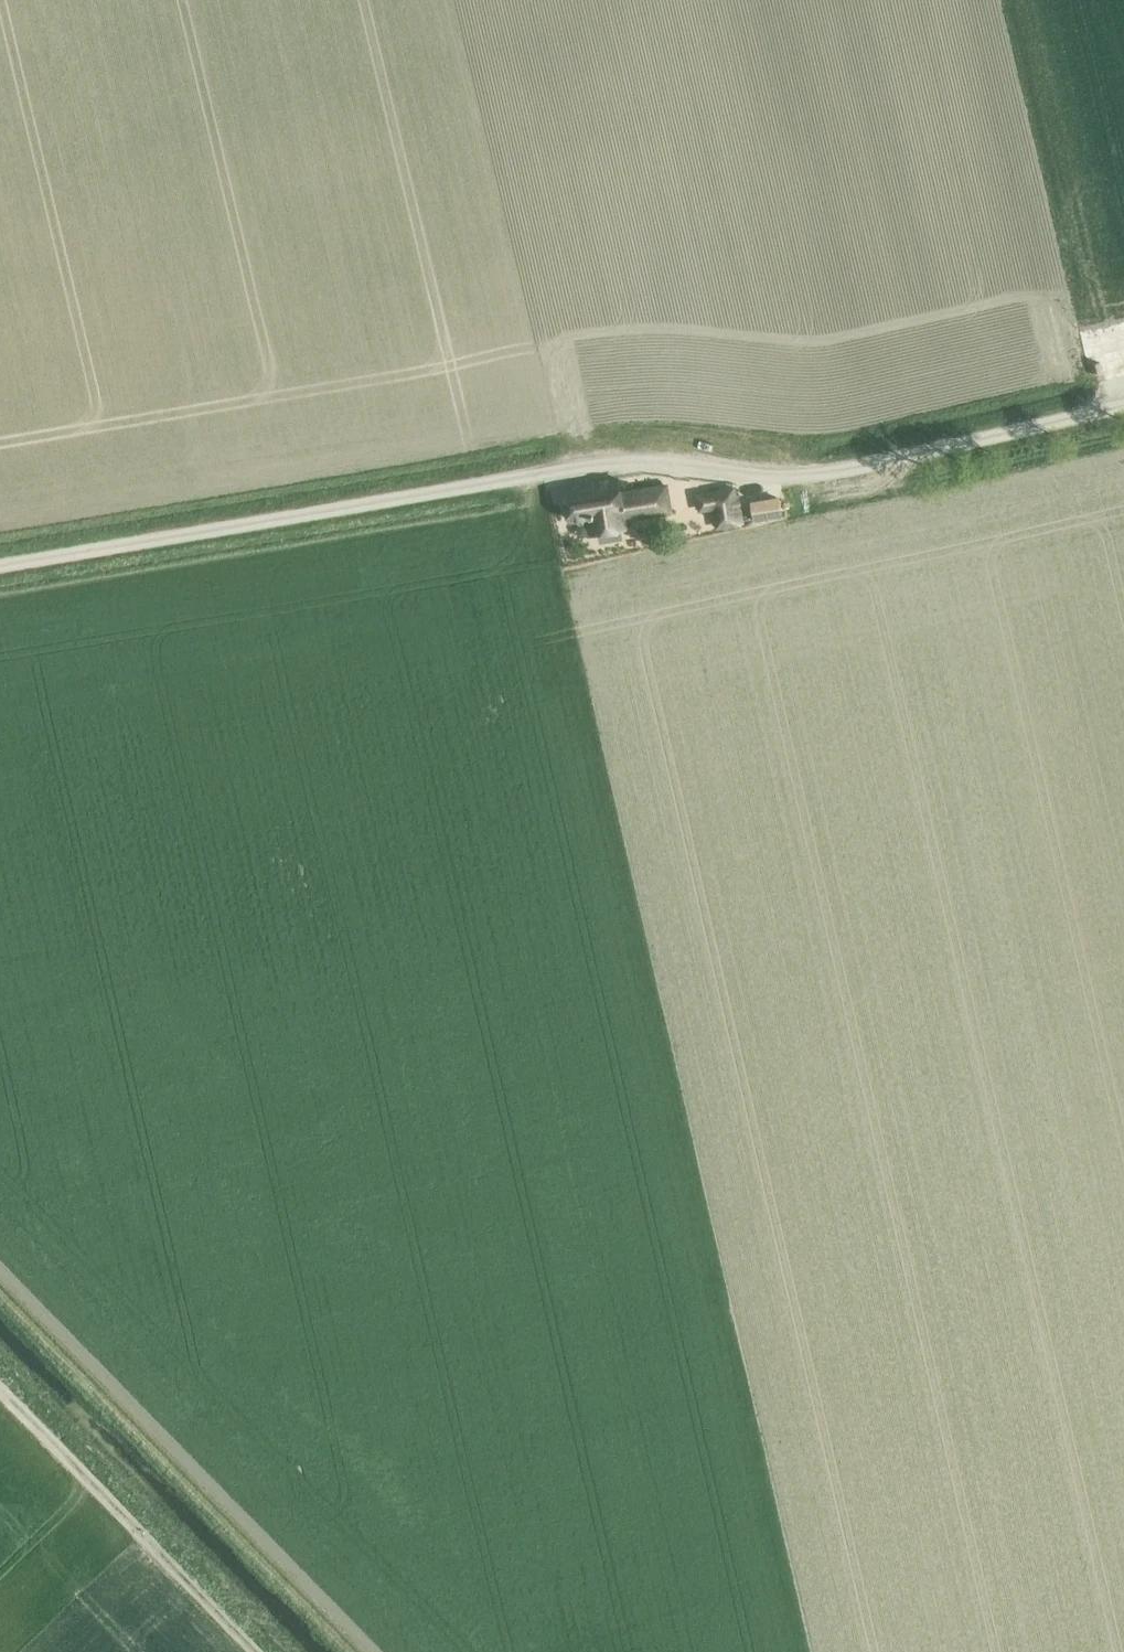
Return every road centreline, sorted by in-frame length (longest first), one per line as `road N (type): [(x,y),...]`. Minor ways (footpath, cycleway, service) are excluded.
road 1 (unclassified): [(0,566),(625,460),(782,477),(828,472),(1123,403)]
road 2 (unclassified): [(260,1651),(0,1387)]

